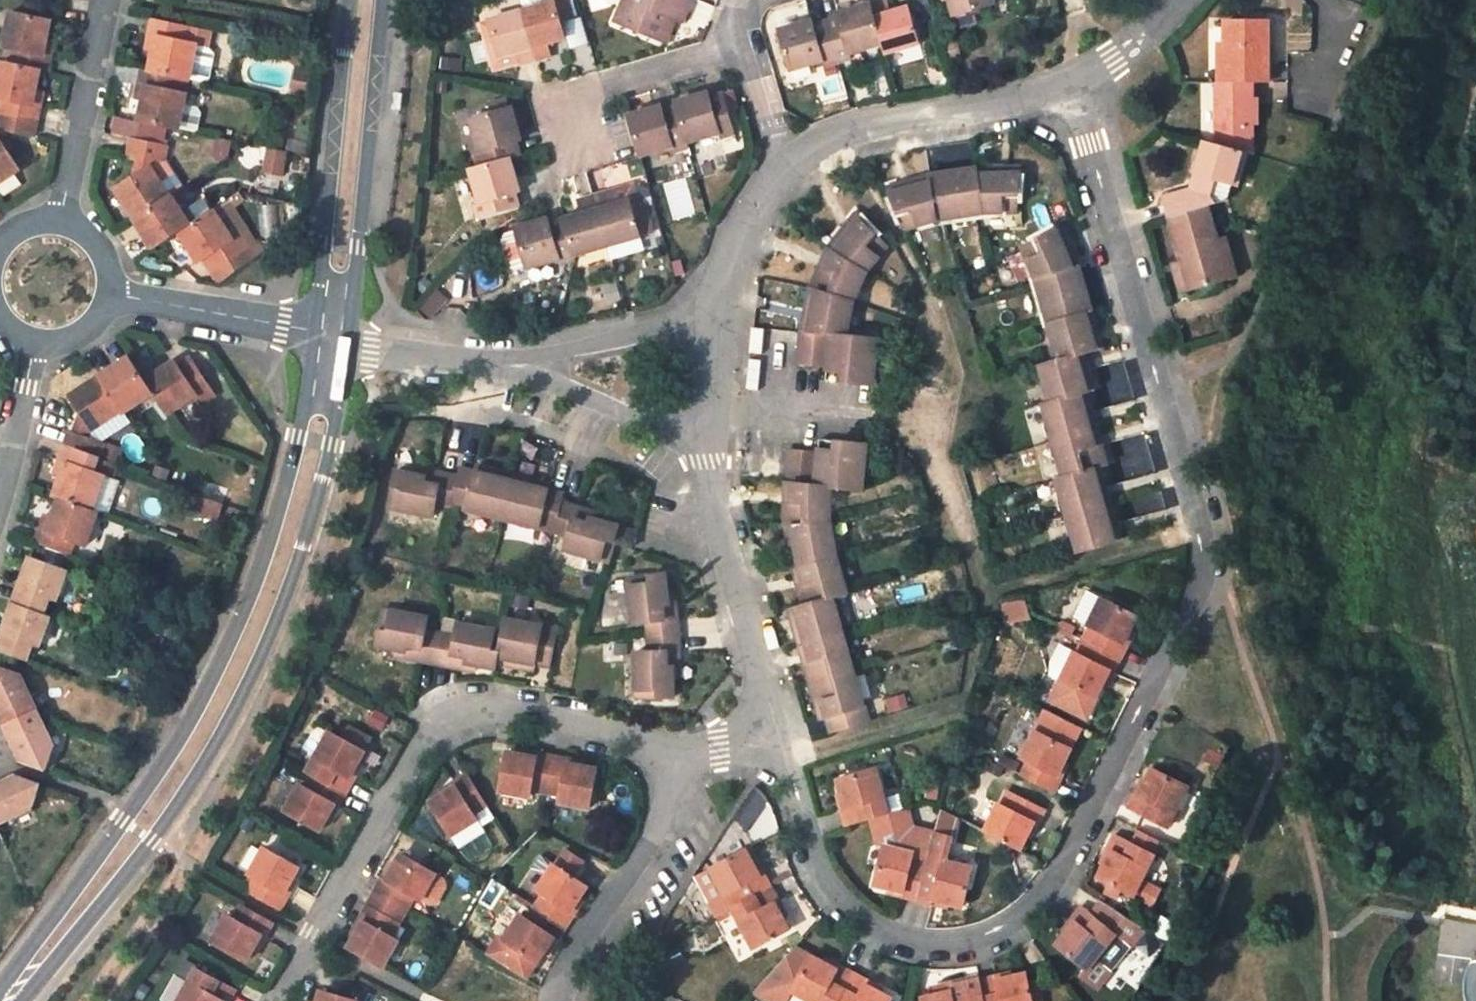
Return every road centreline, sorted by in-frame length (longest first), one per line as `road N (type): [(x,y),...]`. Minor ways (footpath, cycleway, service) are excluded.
road 1 (residential): [(1076,87),(1207,546),(1047,898),(988,939),(943,947),(904,944),(862,922),(829,899),(772,742)]
road 2 (secondary): [(16,1000),(58,965),(167,824),(257,662),(333,460),(351,349)]
road 3 (secondary): [(318,335),(295,463),(234,653),(129,821),(35,950),(14,1000)]
road 4 (residential): [(278,1000),(416,751),(435,733),(498,714),(681,753)]
road 5 (secondary): [(351,349),(382,0)]
road 6 (secondary): [(348,0),(318,335)]
road 7 (residential): [(772,742),(705,450)]
road 8 (residential): [(1076,87),(871,120),(790,155)]
road 9 (residential): [(717,288),(675,321),(625,342),(455,366)]
road 10 (residential): [(681,753),(663,816),(573,964),(561,1000)]
road 11 (residential): [(455,366),(562,388),(705,450)]
road 12 (residential): [(739,40),(569,102),(576,160)]
road 13 (residential): [(109,0),(66,224)]
road 14 (residential): [(110,295),(318,335)]
road 15 (residential): [(39,343),(0,504)]
road 16 (residential): [(790,155),(717,288)]
road 17 (residential): [(1179,0),(1076,87)]
road 18 (residential): [(1314,0),(1336,33),(1311,117)]
road 19 (residential): [(790,155),(739,40)]

